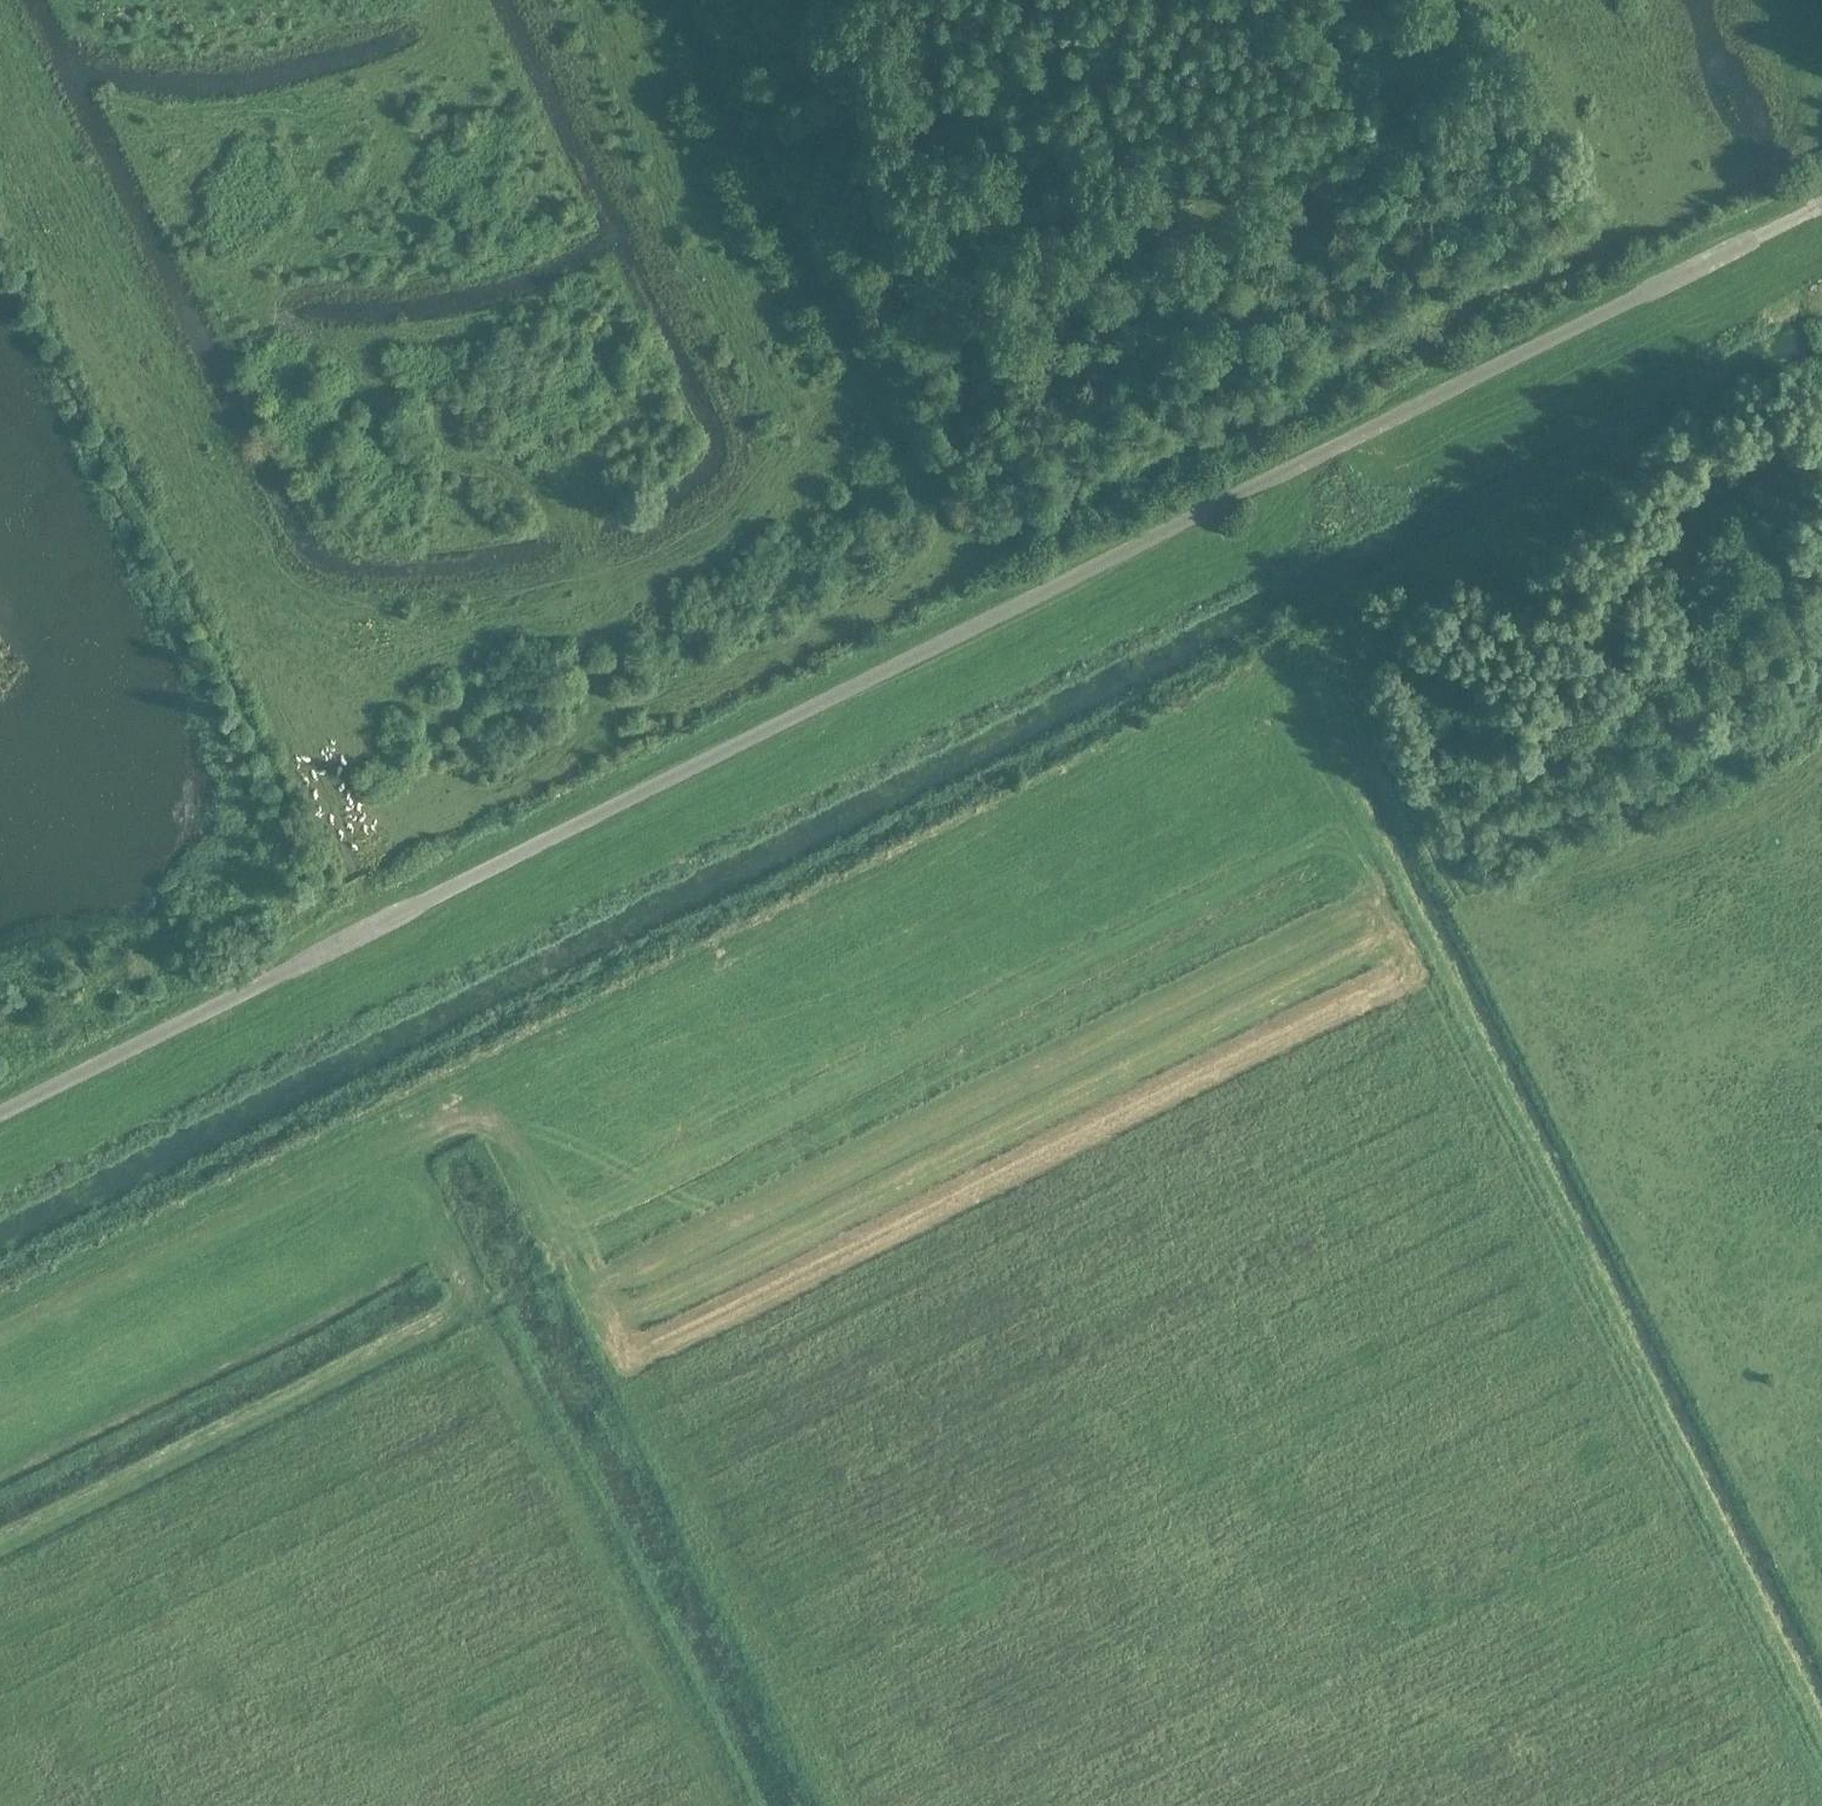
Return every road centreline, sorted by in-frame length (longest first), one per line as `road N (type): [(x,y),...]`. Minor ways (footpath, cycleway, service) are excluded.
road 1 (unclassified): [(0,1105),(1244,499),(1821,197)]
road 2 (track): [(379,923),(301,757)]

